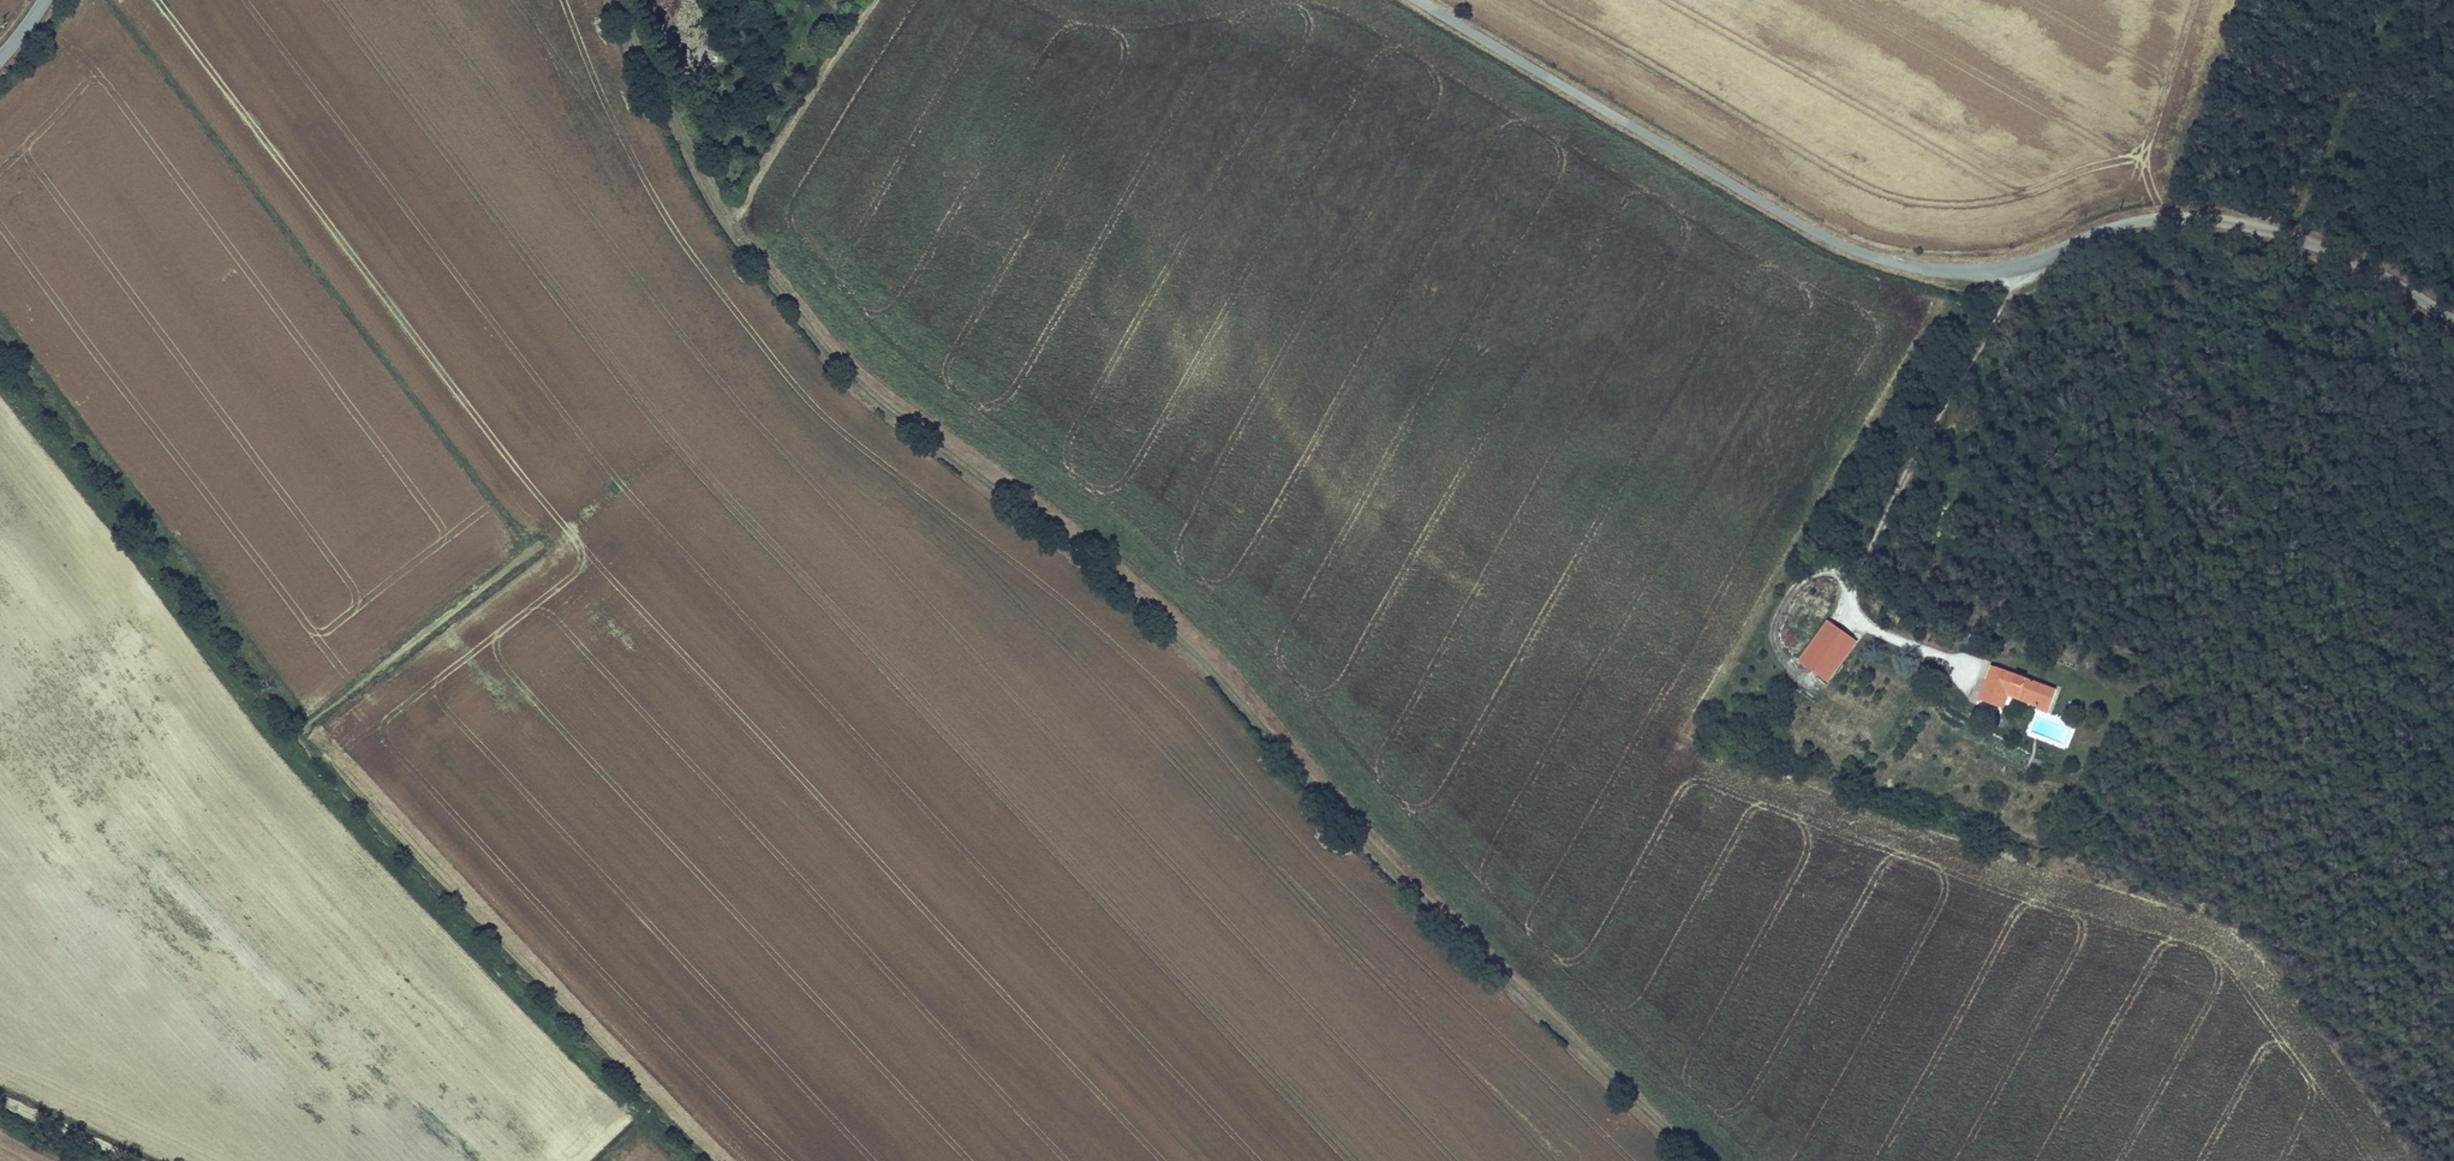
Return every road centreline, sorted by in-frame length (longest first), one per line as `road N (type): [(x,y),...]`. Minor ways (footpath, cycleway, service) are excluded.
road 1 (track): [(616,0),(744,244),(856,380),(939,452),(1087,558),(1202,663),(1427,910),(1699,1160)]
road 2 (unclassified): [(1417,0),(1813,230),(1878,260),(1939,271),(2002,270),(2120,227),(2208,218),(2305,240),(2453,319)]
road 3 (track): [(149,1160),(0,1092)]

